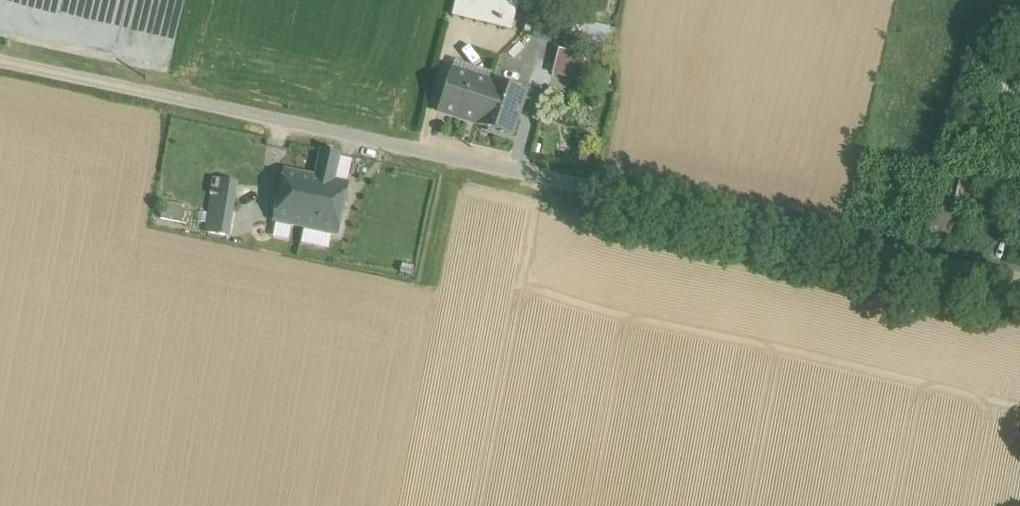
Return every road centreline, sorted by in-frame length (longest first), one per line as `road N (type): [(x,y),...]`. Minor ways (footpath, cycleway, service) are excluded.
road 1 (unclassified): [(1019,279),(0,61)]

